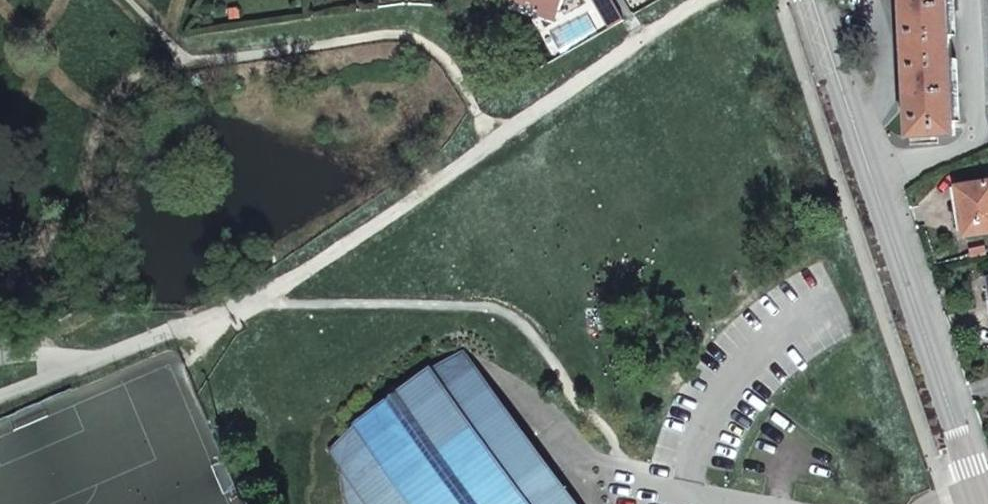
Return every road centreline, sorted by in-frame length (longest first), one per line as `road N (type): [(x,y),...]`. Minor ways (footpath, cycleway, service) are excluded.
road 1 (track): [(706,0),(492,139),(301,279),(190,328),(0,393)]
road 2 (track): [(492,139),(480,105),(446,64),(404,38),(190,62),(144,72),(112,96),(92,177),(78,210),(57,229)]
road 3 (residential): [(987,503),(813,0)]

